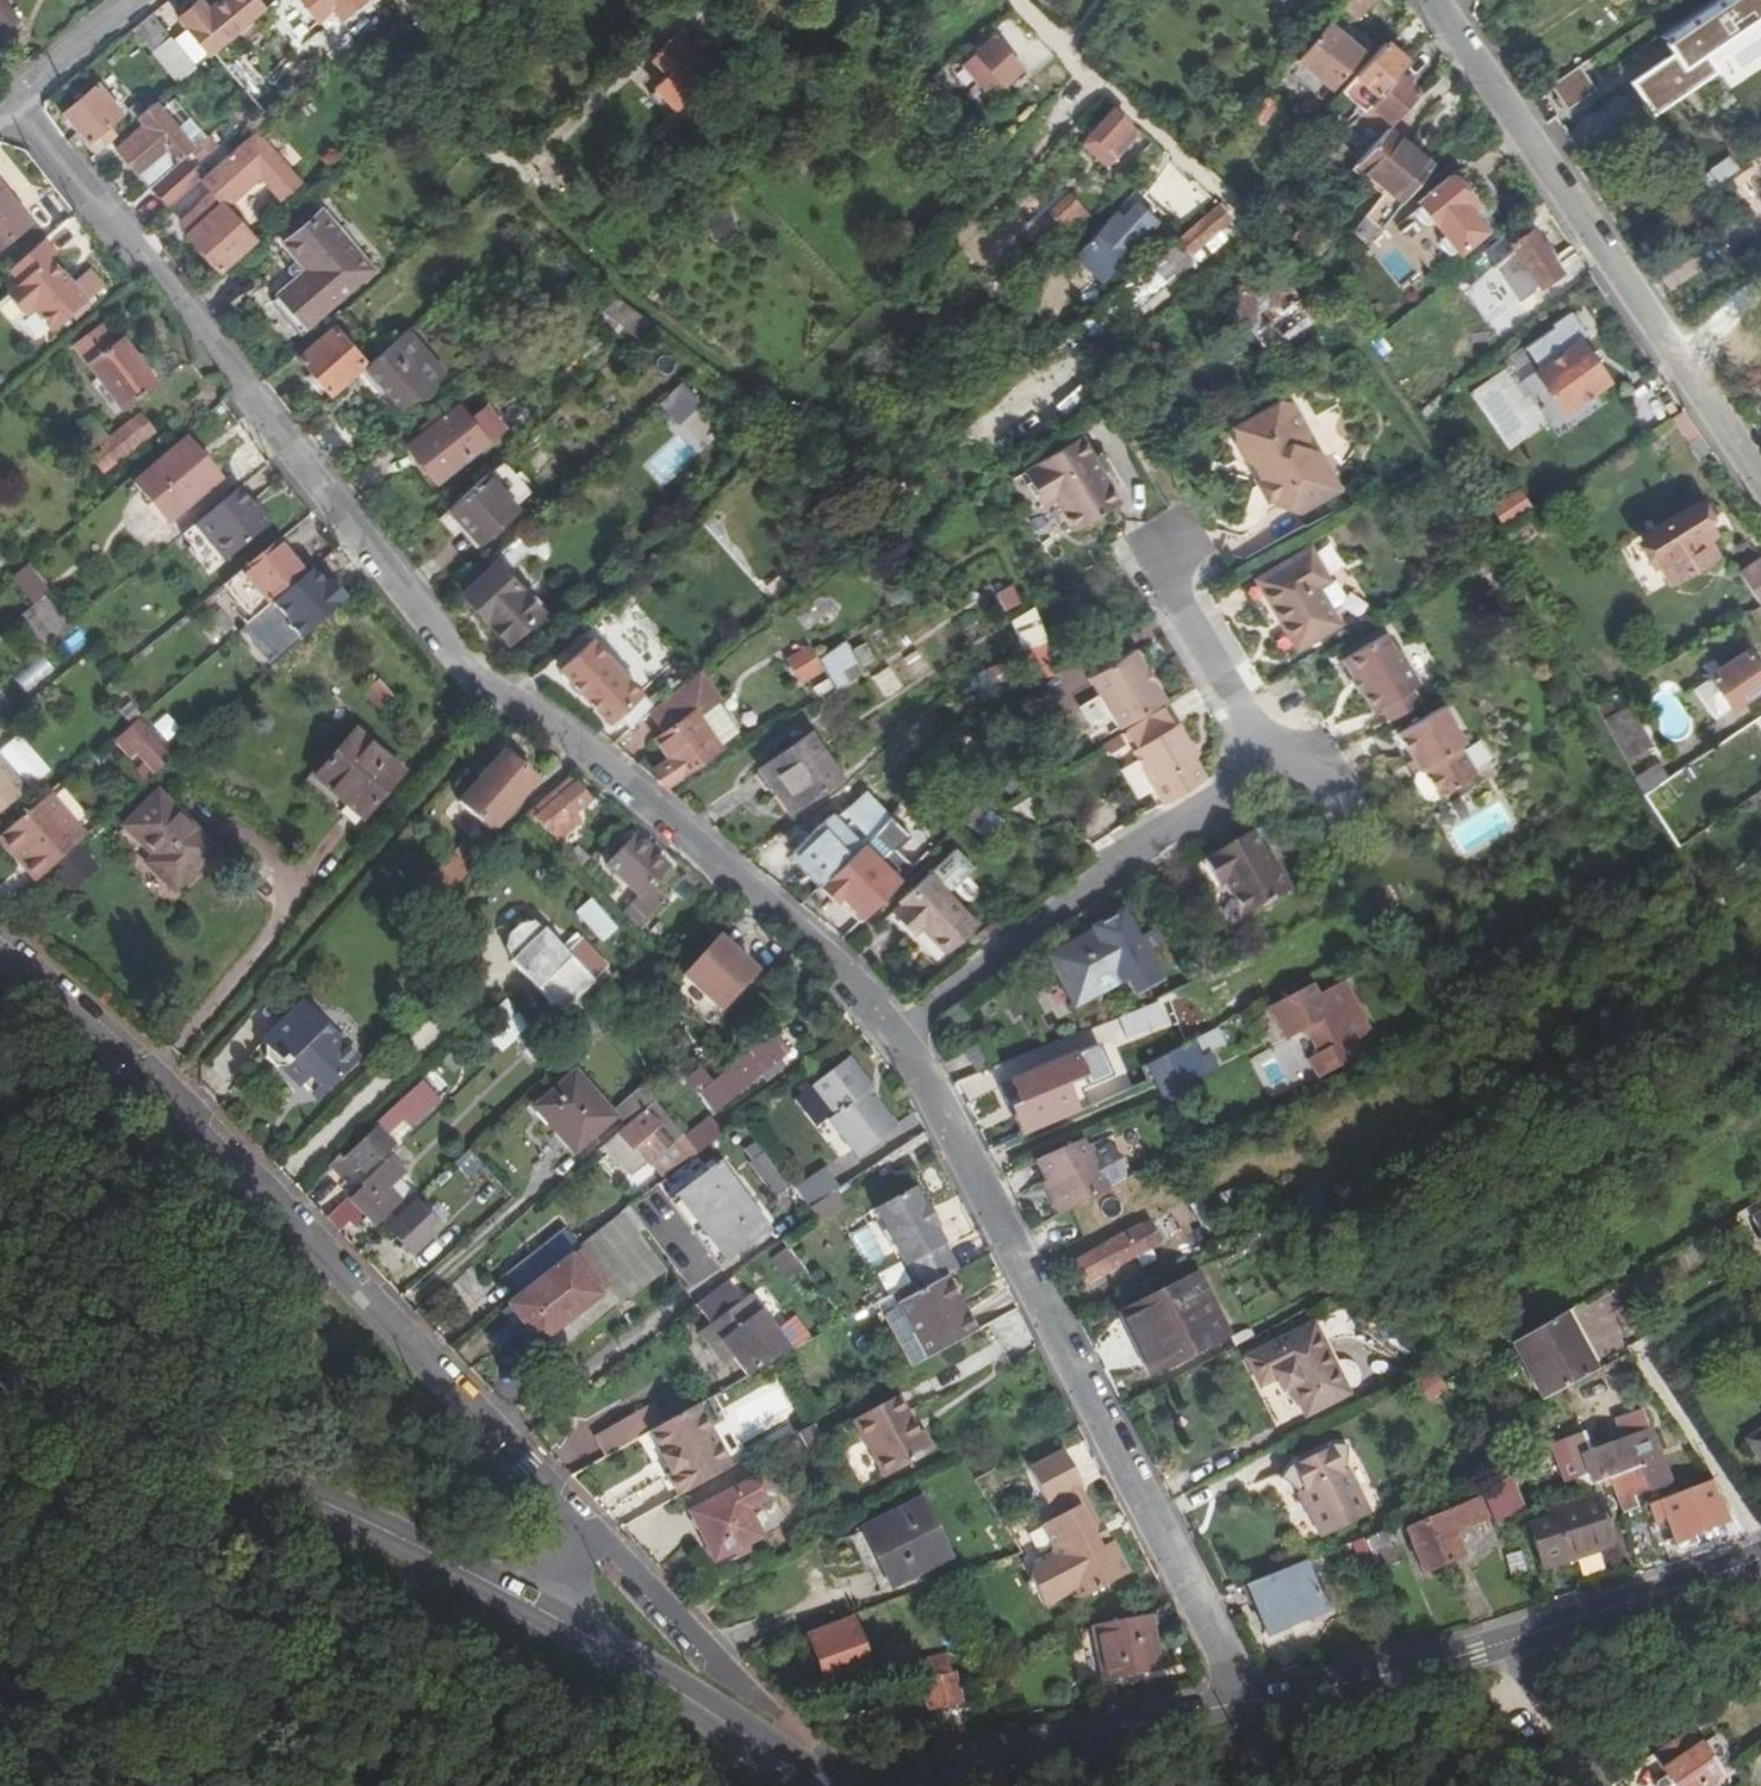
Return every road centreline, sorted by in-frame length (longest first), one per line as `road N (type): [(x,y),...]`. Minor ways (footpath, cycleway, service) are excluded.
road 1 (residential): [(23,101),(466,664),(844,971),(900,1034)]
road 2 (track): [(1095,85),(1330,291),(1505,542),(1760,999)]
road 3 (residential): [(586,1527),(172,1093),(0,949)]
road 4 (residential): [(900,1034),(1240,1703)]
road 5 (residential): [(1760,481),(1434,0)]
road 6 (residential): [(531,1606),(209,1454),(0,1383)]
road 7 (residential): [(1760,1557),(1480,1652),(1240,1703)]
road 8 (residential): [(900,1034),(1105,873),(1278,764)]
road 9 (track): [(1760,1282),(1642,1355),(1760,1544)]
road 10 (residential): [(1240,1703),(903,1785)]
road 11 (residential): [(821,1785),(596,1639),(531,1606)]
road 12 (residential): [(778,1714),(586,1527)]
road 13 (track): [(529,193),(425,93),(437,60),(395,0)]
road 14 (residential): [(1278,764),(1176,586),(1163,541)]
road 15 (residential): [(142,0),(23,101)]
road 16 (residential): [(1366,841),(1328,779),(1278,764)]

